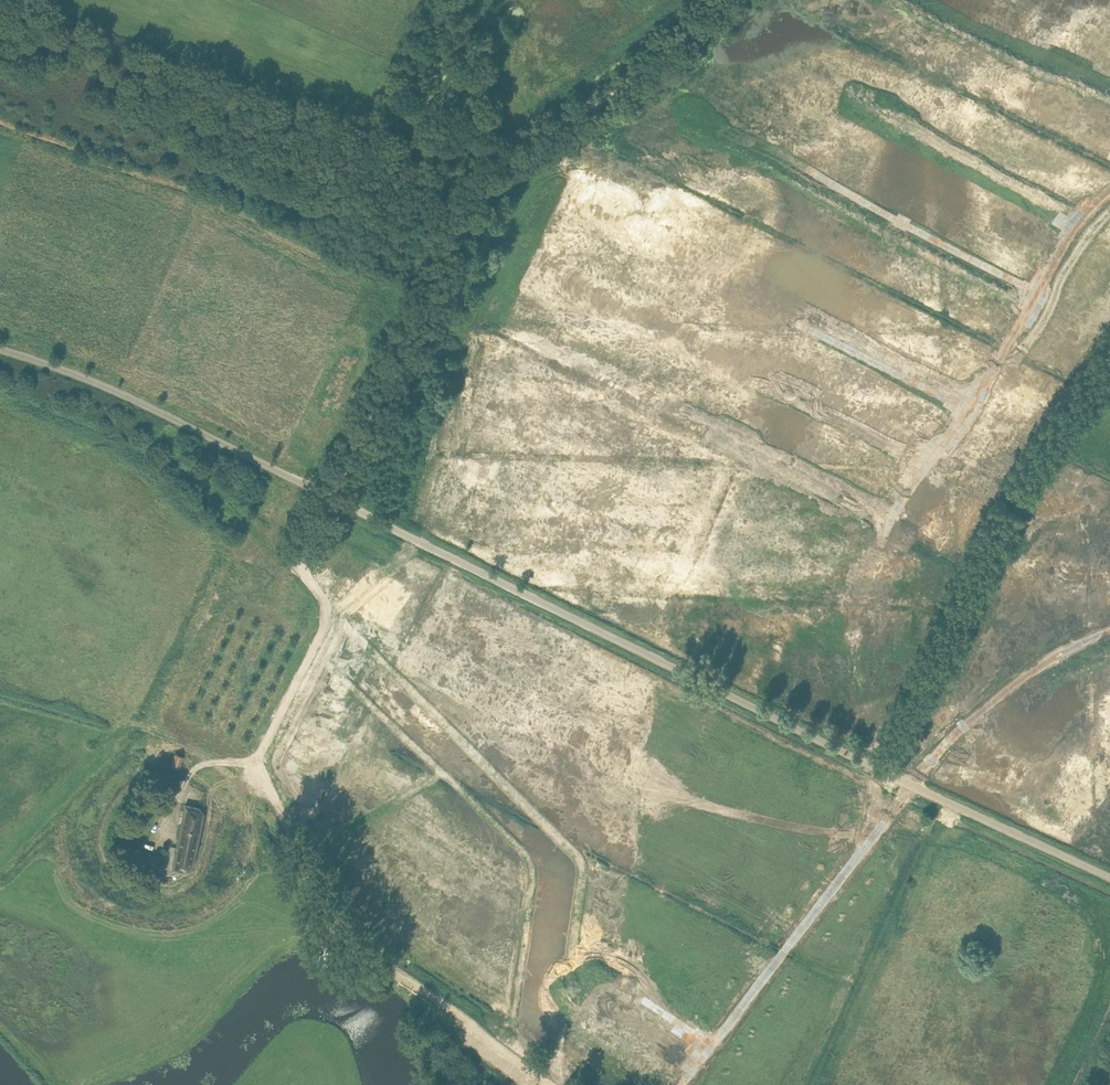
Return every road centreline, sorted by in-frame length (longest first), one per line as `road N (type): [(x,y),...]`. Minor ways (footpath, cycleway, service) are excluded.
road 1 (unclassified): [(1109,876),(164,414),(0,349)]
road 2 (track): [(552,1084),(341,935),(256,761)]
road 3 (track): [(330,497),(300,569),(328,604),(326,626),(256,761)]

